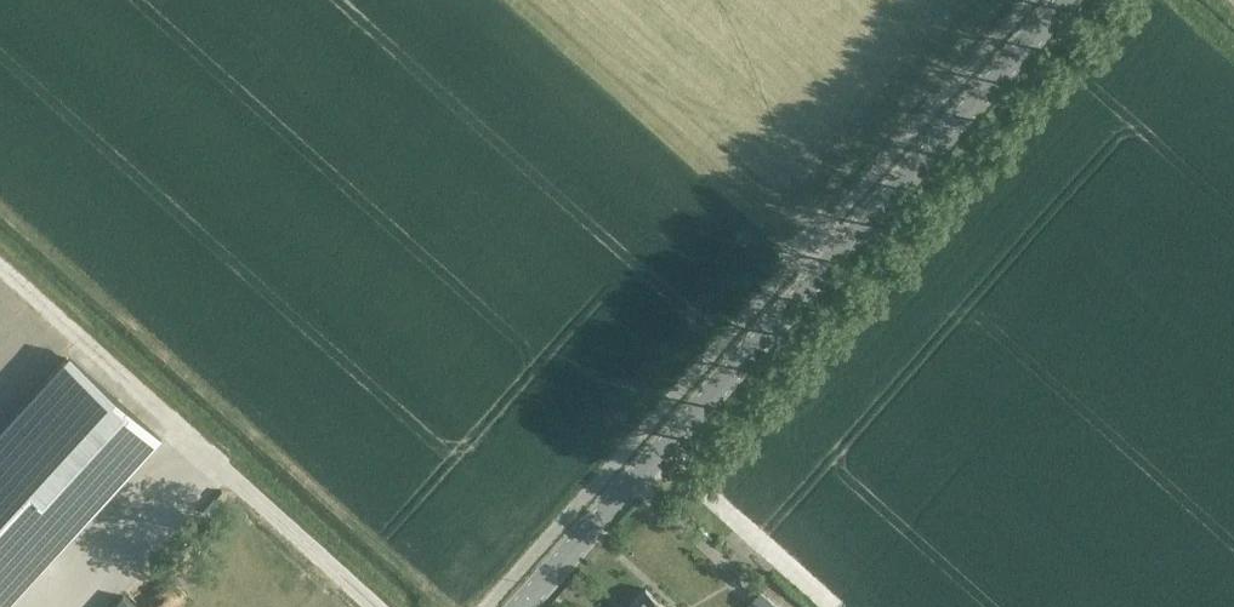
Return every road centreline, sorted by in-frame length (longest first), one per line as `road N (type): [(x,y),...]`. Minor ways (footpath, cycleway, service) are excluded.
road 1 (tertiary): [(522,606),(1065,0)]
road 2 (track): [(0,271),(202,452)]

